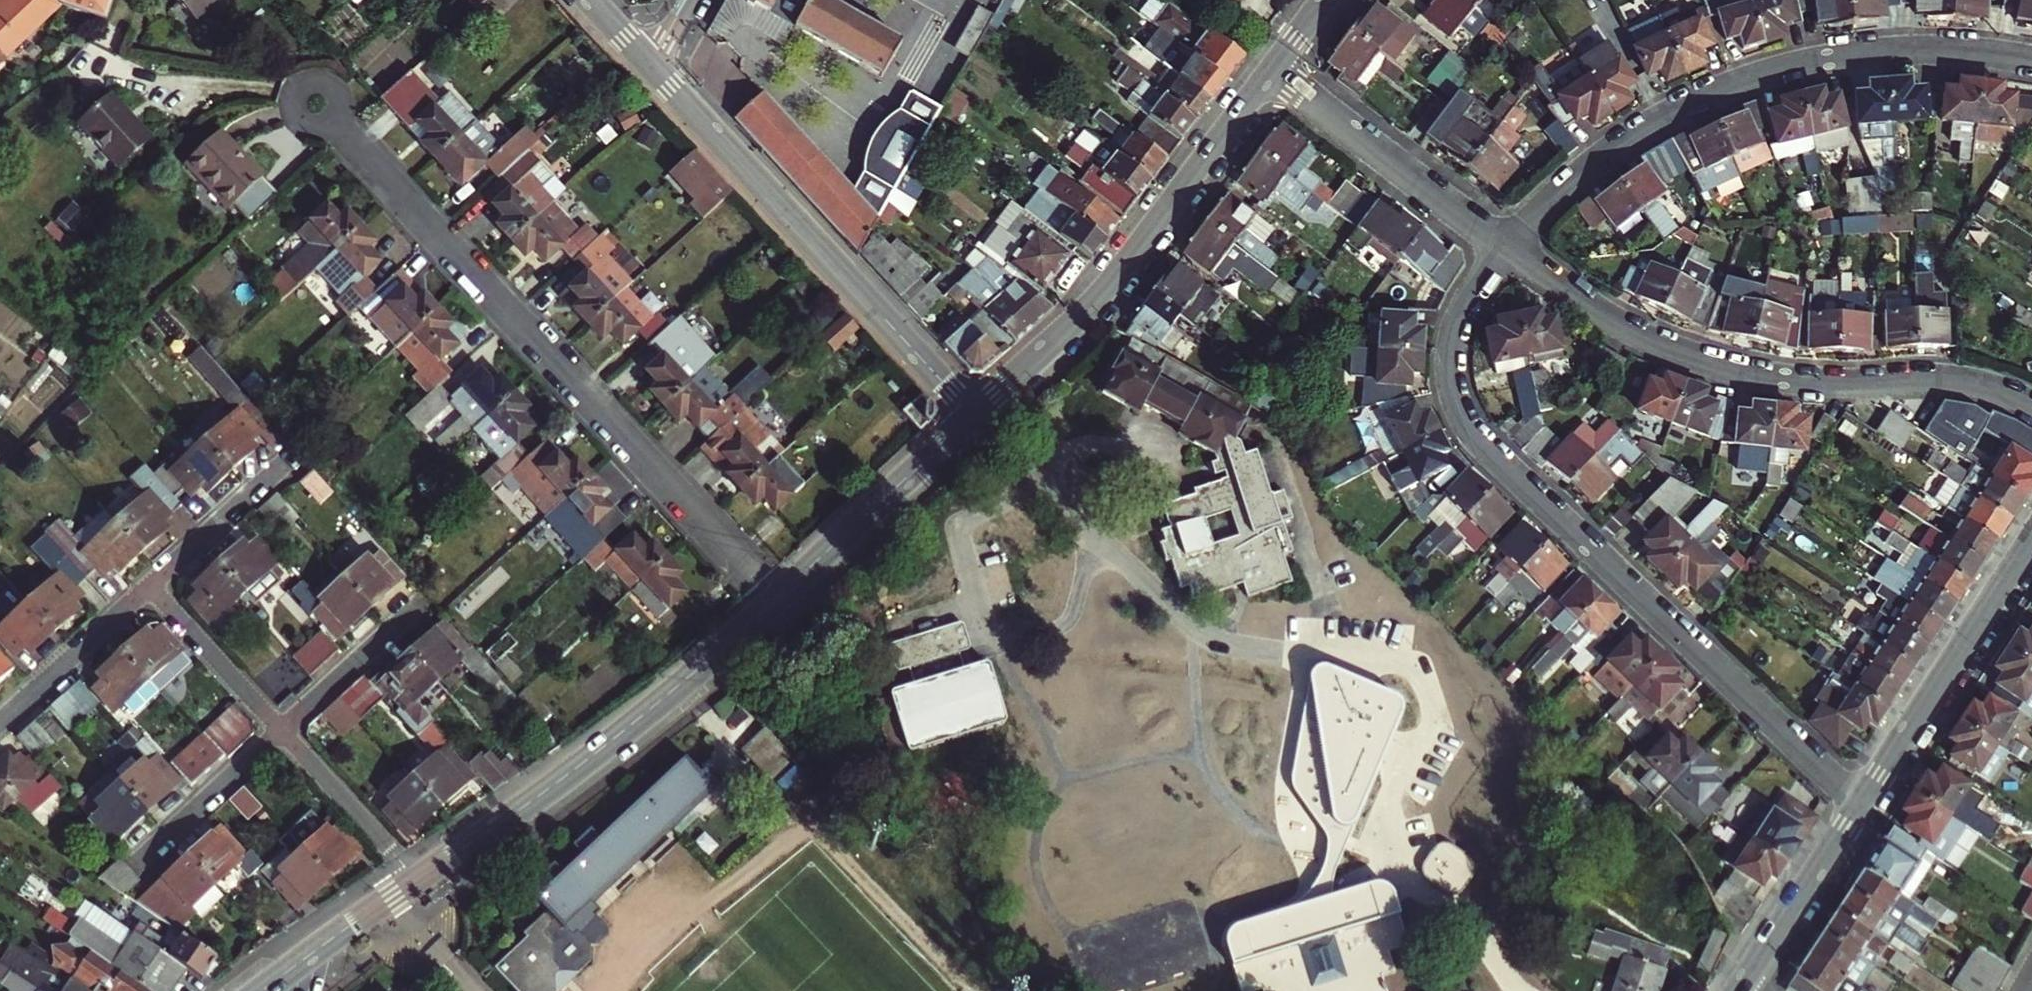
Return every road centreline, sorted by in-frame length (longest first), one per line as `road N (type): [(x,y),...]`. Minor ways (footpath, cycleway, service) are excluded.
road 1 (residential): [(1506,250),(1477,287),(1455,340),(1453,383),(1472,429),(1861,802)]
road 2 (residential): [(331,119),(775,601)]
road 3 (residential): [(2031,59),(1905,47),(1744,78),(1621,141),(1567,183),(1506,250)]
road 4 (residential): [(1506,250),(1632,330),(1741,372),(1811,383),(1966,382),(2031,406)]
road 5 (tertiary): [(974,414),(654,70)]
road 6 (tertiary): [(974,414),(1111,285),(1269,71)]
road 7 (tertiary): [(417,878),(590,757),(775,601)]
road 8 (tertiary): [(1861,802),(2031,541)]
road 9 (residential): [(1269,71),(1506,250)]
road 10 (tertiary): [(775,601),(974,414)]
road 11 (tertiary): [(1741,989),(1861,802)]
road 12 (residential): [(281,730),(417,878)]
road 13 (residential): [(0,715),(148,584)]
road 14 (residential): [(148,584),(281,730)]
road 15 (tertiary): [(262,990),(417,878)]
road 16 (residential): [(148,584),(286,460)]
road 17 (residential): [(281,730),(416,603)]
road 18 (residential): [(147,858),(281,730)]

